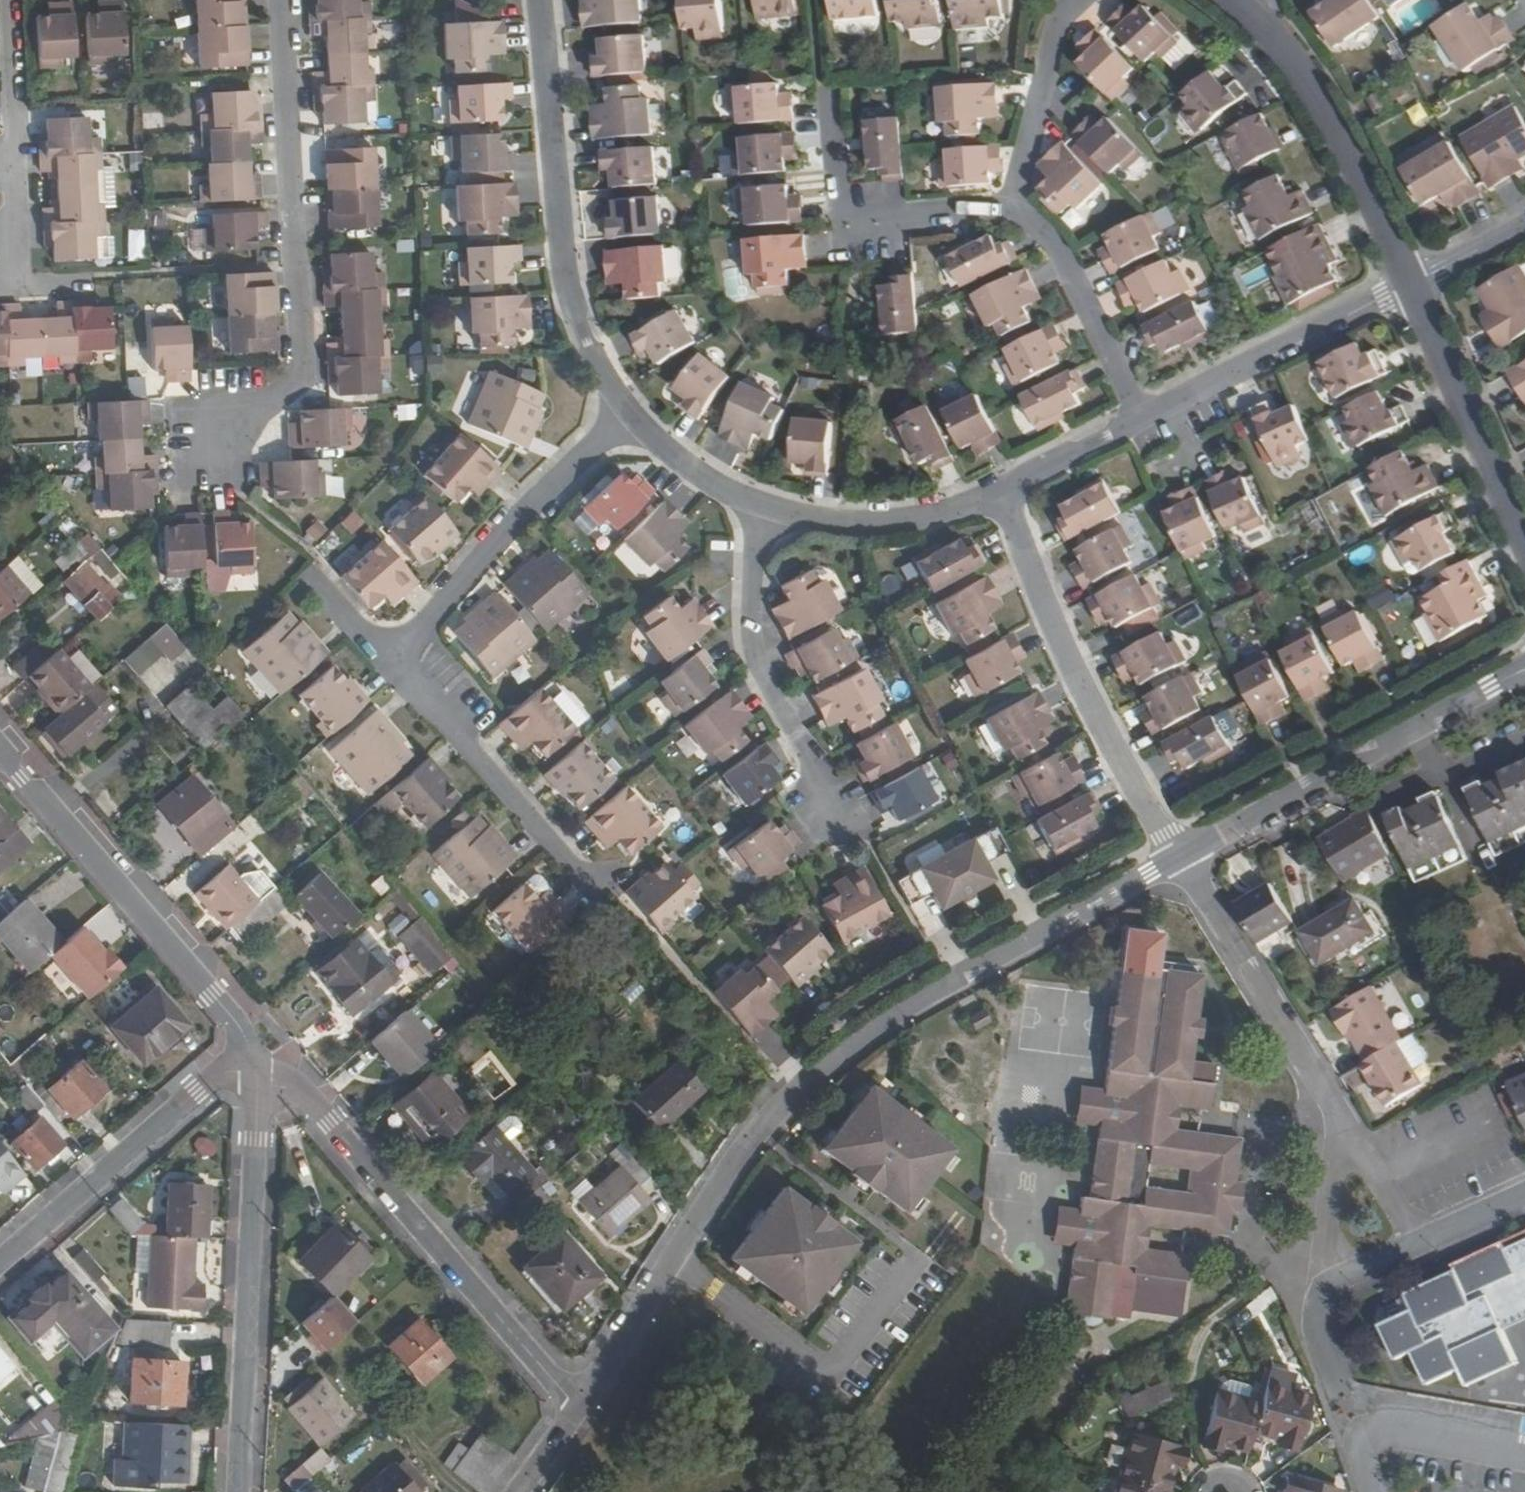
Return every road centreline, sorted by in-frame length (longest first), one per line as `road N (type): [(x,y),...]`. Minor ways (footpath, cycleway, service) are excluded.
road 1 (residential): [(578,1408),(730,1171),(792,1096),(895,1014),(1180,857)]
road 2 (residential): [(206,448),(302,375),(280,0)]
road 3 (residential): [(256,1073),(307,1098),(331,1123),(578,1408)]
road 4 (residential): [(540,0),(567,270),(583,330),(631,410)]
road 5 (residential): [(240,1491),(256,1073)]
road 6 (residential): [(0,753),(233,1019),(256,1073)]
road 7 (residential): [(1180,857),(1075,680),(994,495)]
road 8 (residential): [(1180,857),(1524,670)]
road 9 (residential): [(851,833),(751,659),(758,503)]
road 10 (residential): [(631,410),(516,512),(389,659)]
road 11 (residential): [(0,1262),(214,1079),(256,1073)]
road 12 (residential): [(1254,11),(1307,76),(1411,284)]
road 13 (residential): [(389,659),(599,886)]
road 14 (residential): [(1136,420),(1411,284)]
road 15 (residential): [(1337,1112),(1180,857)]
road 16 (residential): [(1013,207),(850,216),(831,92)]
road 17 (residential): [(1411,284),(1524,539)]
road 18 (residential): [(1136,420),(1058,261),(1013,207)]
road 19 (residential): [(758,503),(879,524),(994,495)]
road 20 (residential): [(1076,0),(1057,29),(1013,207)]
road 21 (residential): [(75,281),(17,283),(12,155)]
road 22 (residential): [(1337,1112),(1327,1285)]
road 23 (residential): [(994,495),(1136,420)]
road 24 (residential): [(631,410),(690,468),(758,503)]
road 25 (residential): [(12,155),(5,0)]
road 26 (residential): [(1421,1242),(1337,1112)]
road 27 (residential): [(1411,284),(1524,223)]
road 28 (residential): [(1327,1285),(1313,1326),(1340,1399)]

